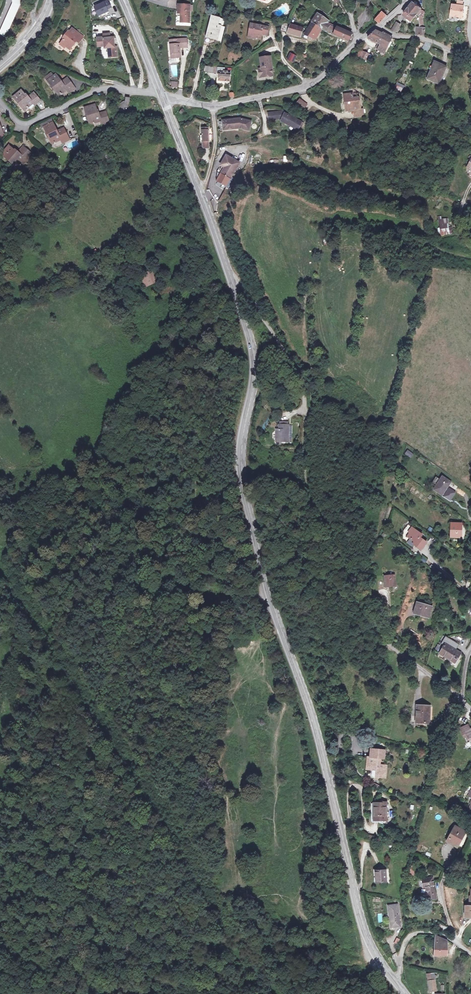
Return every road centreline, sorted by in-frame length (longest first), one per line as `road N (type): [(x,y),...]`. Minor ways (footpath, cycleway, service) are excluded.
road 1 (secondary): [(199,188),(252,343),(255,378),(242,472),(272,608),(312,712),(366,936),(394,979)]
road 2 (track): [(462,700),(389,642),(361,604),(306,486),(302,372),(230,276)]
road 3 (residential): [(0,102),(24,124),(108,87),(161,95)]
road 4 (unclassified): [(214,105),(318,81),(360,39)]

